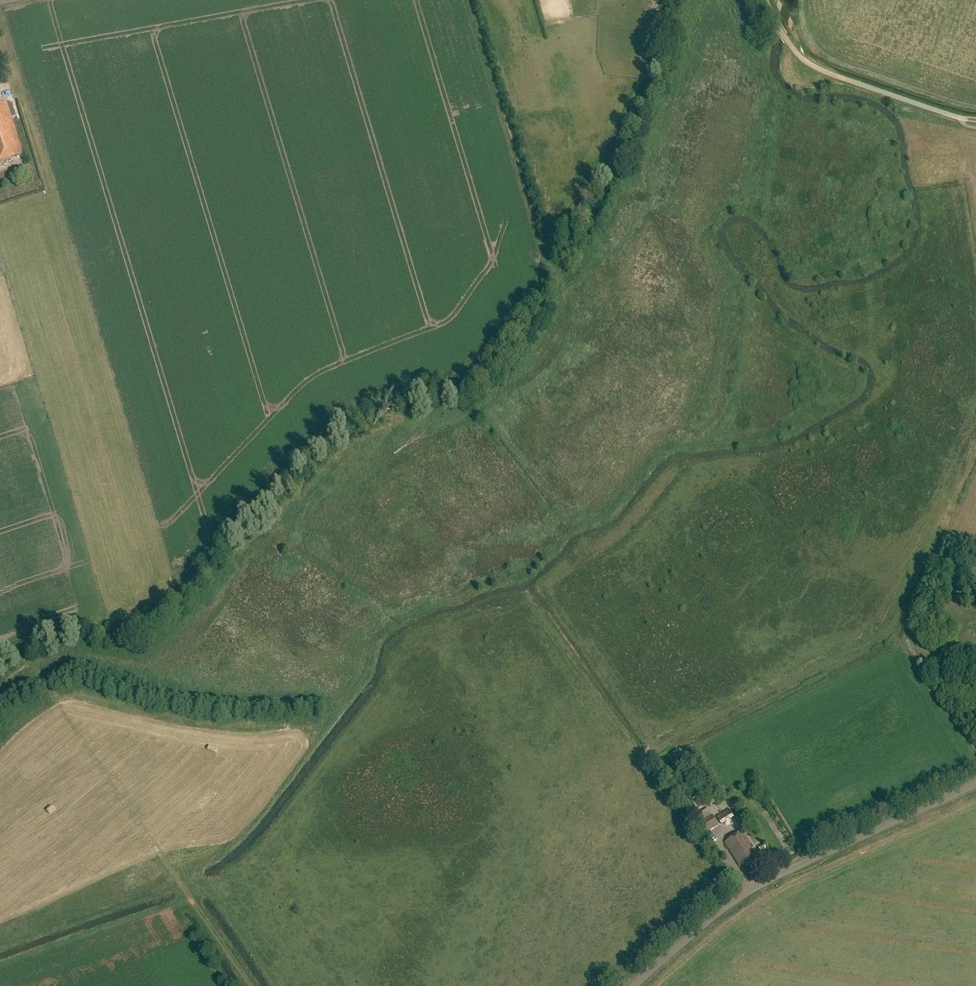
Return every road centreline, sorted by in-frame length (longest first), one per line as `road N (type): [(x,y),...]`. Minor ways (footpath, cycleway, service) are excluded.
road 1 (unclassified): [(626,985),(736,893),(975,786)]
road 2 (unclassified): [(963,119),(829,74),(806,62),(776,24)]

